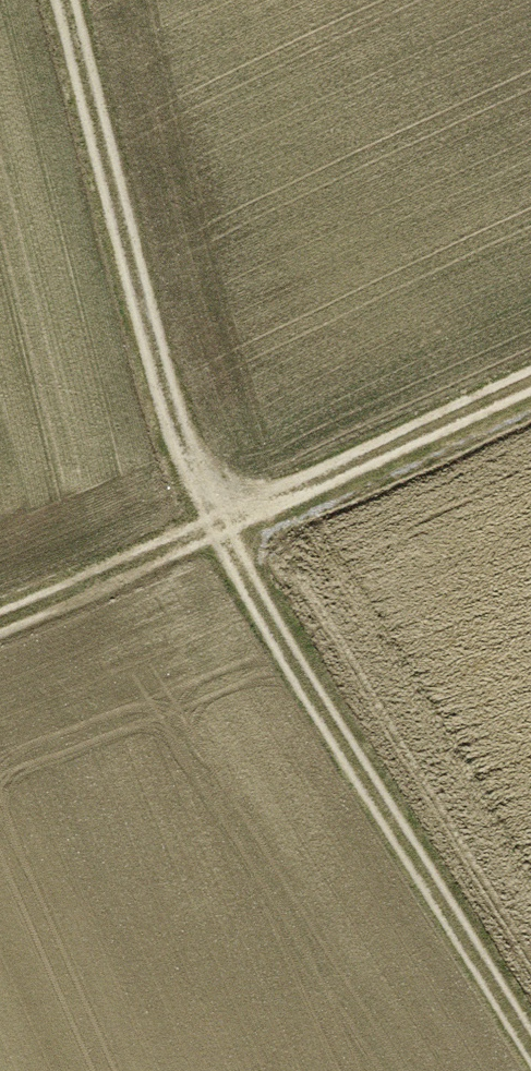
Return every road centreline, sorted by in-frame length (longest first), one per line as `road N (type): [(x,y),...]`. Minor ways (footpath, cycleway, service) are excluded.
road 1 (track): [(66,0),(173,416),(215,527),(530,1047)]
road 2 (track): [(530,381),(0,623)]

